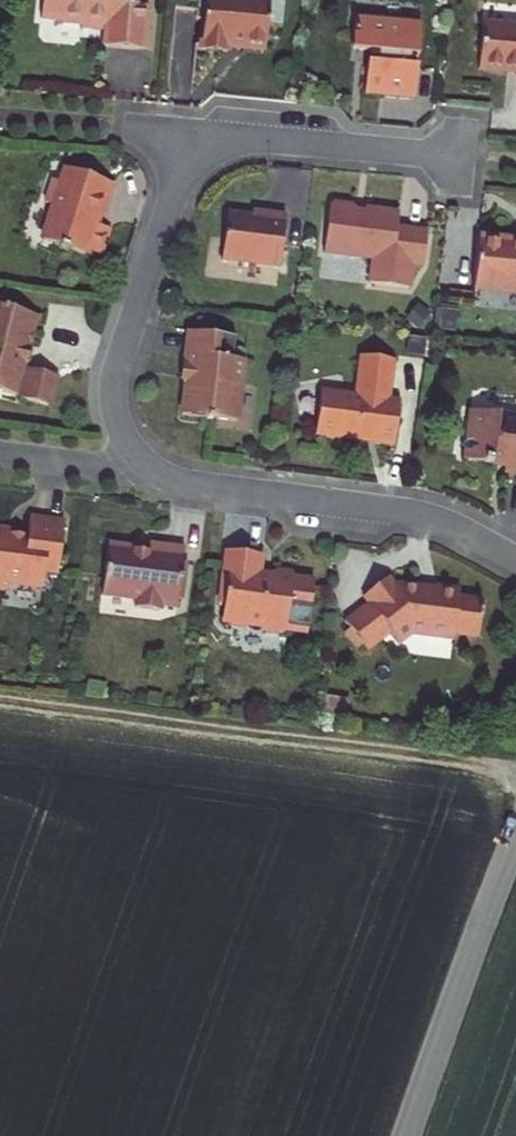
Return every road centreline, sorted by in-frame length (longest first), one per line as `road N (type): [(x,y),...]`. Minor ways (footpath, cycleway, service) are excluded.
road 1 (residential): [(515,561),(420,515),(190,485),(157,474),(131,451),(115,418),(114,378),(191,135)]
road 2 (track): [(515,776),(0,689)]
road 3 (tertiary): [(515,836),(407,1135)]
road 4 (residential): [(191,135),(464,161)]

